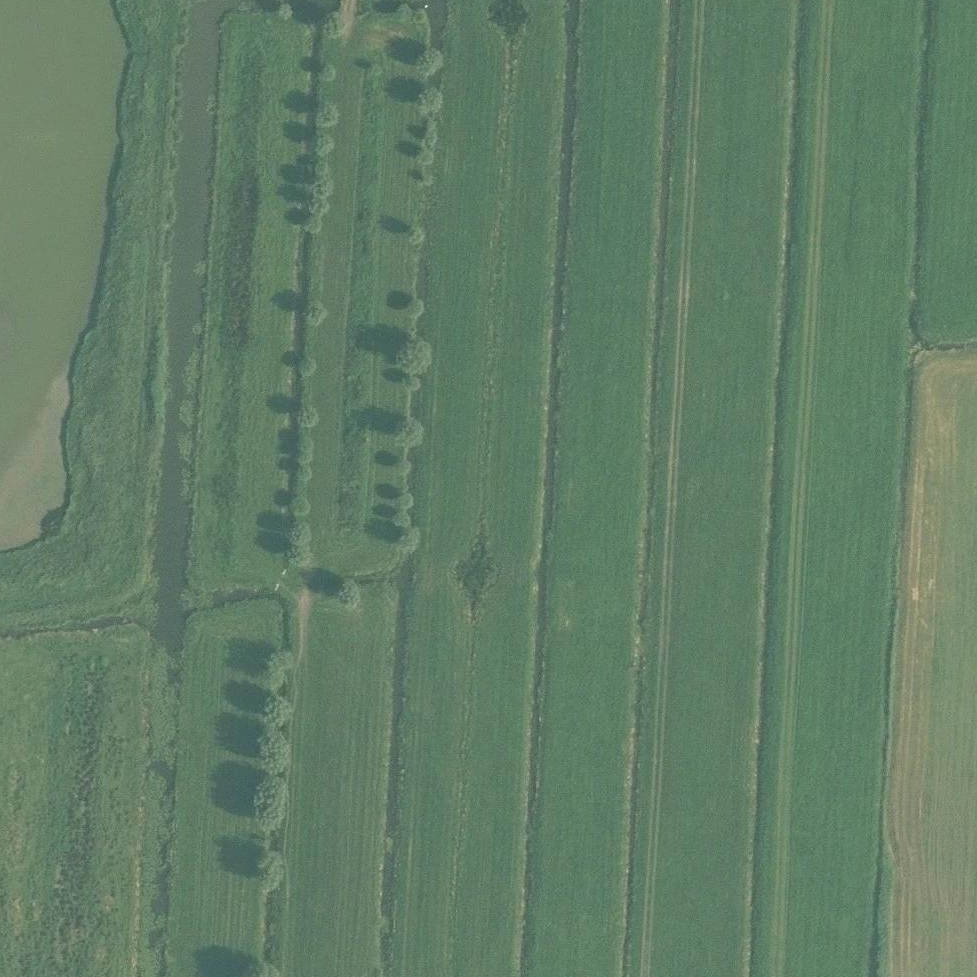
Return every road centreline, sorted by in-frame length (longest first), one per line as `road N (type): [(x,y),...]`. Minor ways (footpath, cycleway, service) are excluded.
road 1 (track): [(0,602),(80,588),(141,541),(172,0)]

